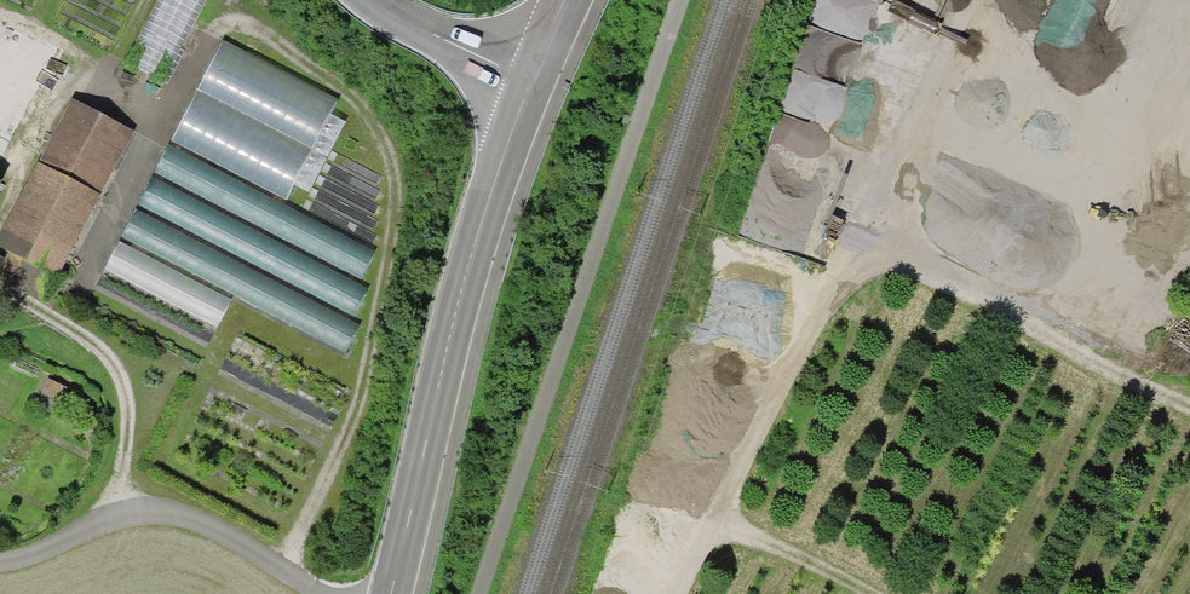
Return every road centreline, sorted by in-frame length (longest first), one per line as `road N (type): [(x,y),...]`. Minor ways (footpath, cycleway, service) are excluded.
road 1 (track): [(988,0),(685,593)]
road 2 (secondary): [(389,593),(473,245),(530,89)]
road 3 (track): [(1189,405),(855,260)]
road 4 (unclassified): [(375,0),(530,89)]
road 5 (track): [(844,593),(716,534)]

